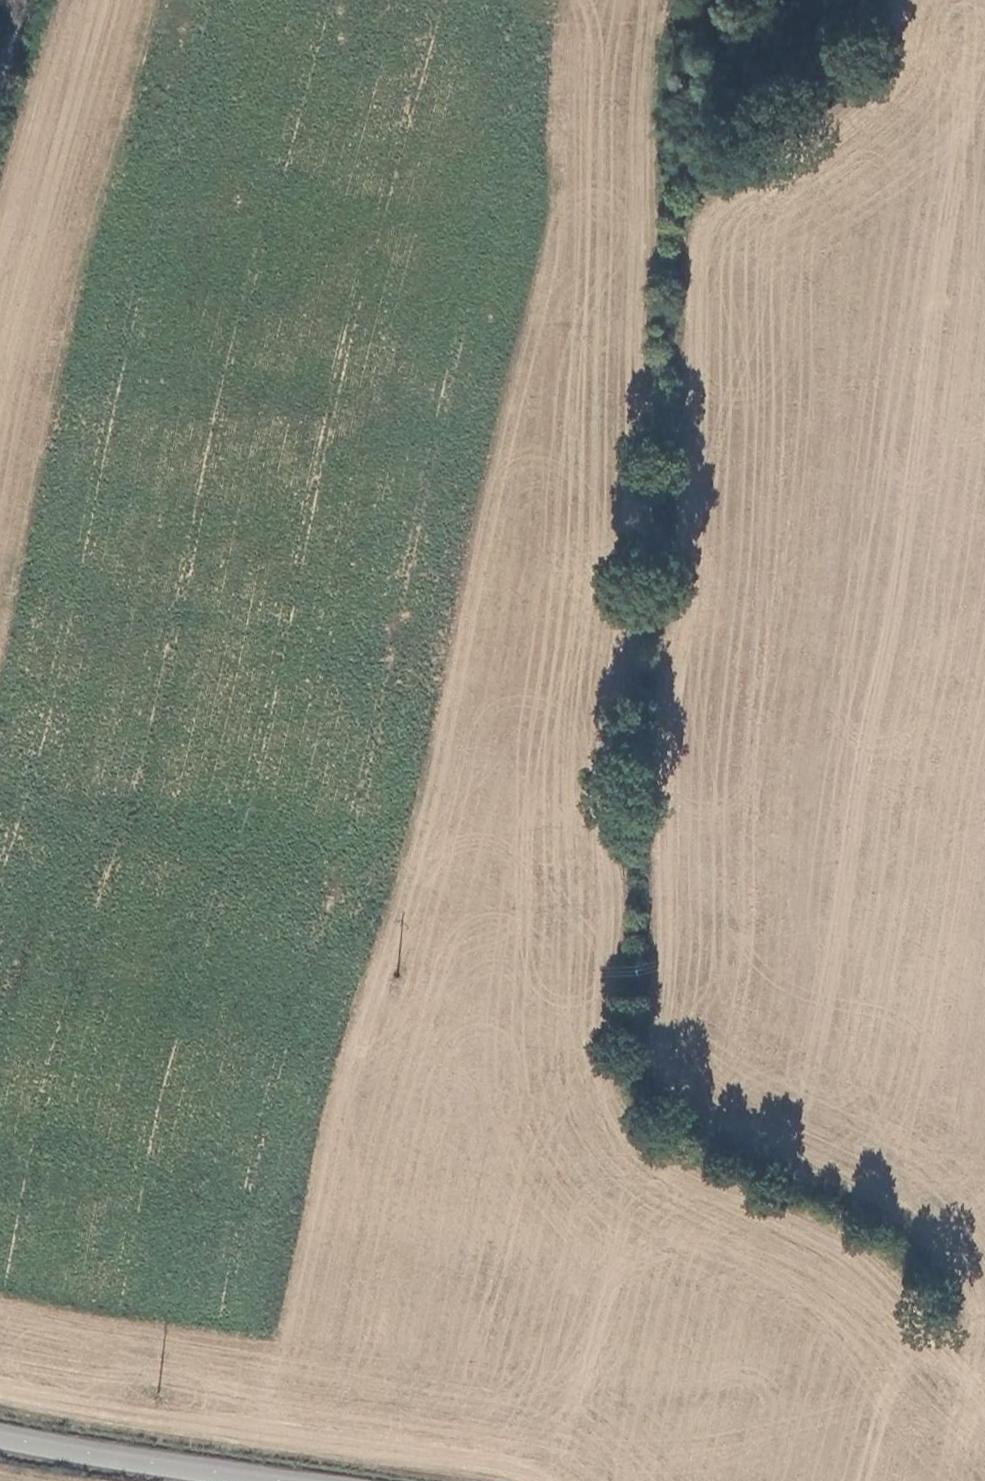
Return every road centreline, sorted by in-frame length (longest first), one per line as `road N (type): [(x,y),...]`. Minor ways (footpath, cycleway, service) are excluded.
road 1 (tertiary): [(0,1438),(268,1480)]

